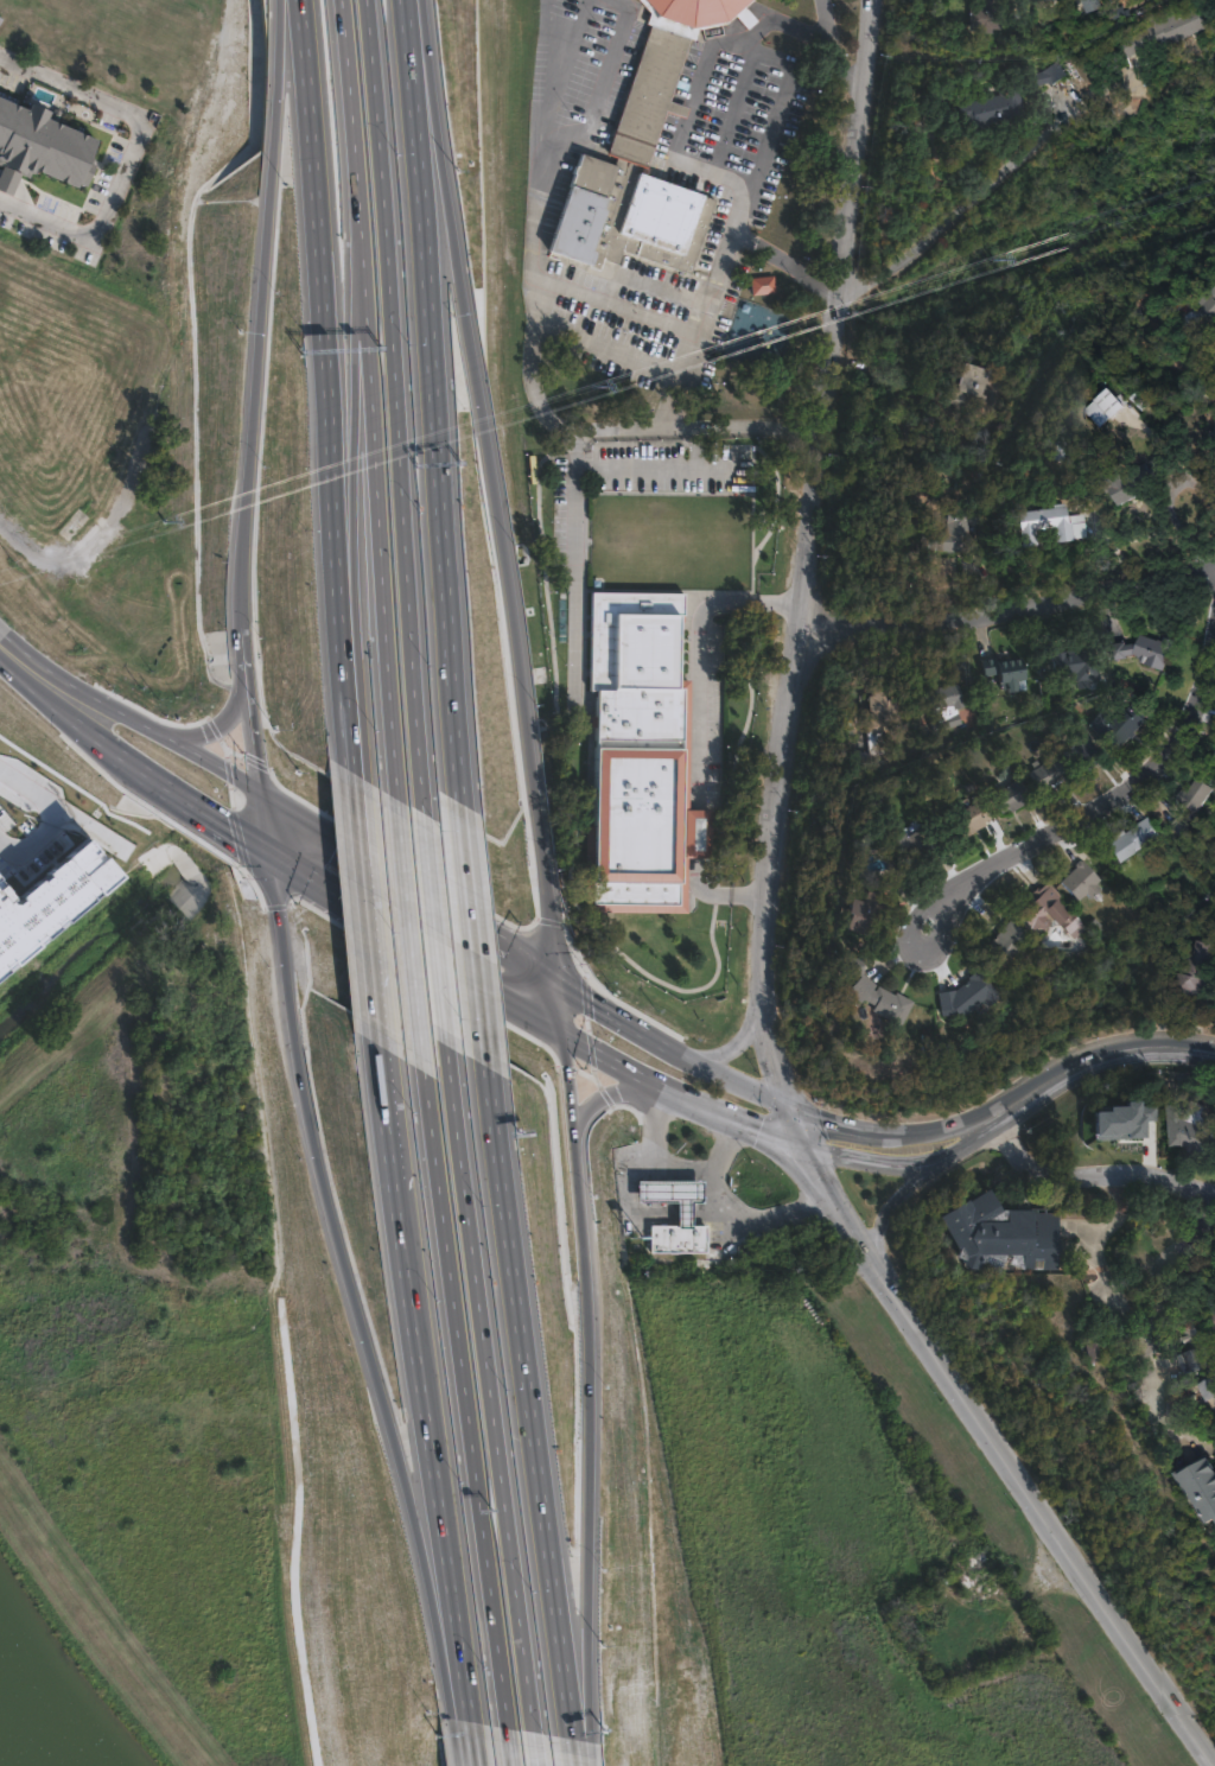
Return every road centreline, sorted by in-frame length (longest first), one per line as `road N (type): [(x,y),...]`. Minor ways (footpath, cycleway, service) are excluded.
road 1 (tertiary): [(810,1148),(774,1068),(757,987),(782,735),(845,291),(864,0)]
road 2 (motorway): [(552,978),(417,0)]
road 3 (motorway): [(266,857),(297,1093),(463,1689)]
road 4 (motorway): [(421,811),(366,0)]
road 5 (motorway): [(295,0),(352,773)]
road 6 (tertiary): [(1214,1763),(973,1416),(810,1148)]
road 7 (motorway): [(576,1765),(476,1053)]
road 8 (motorway): [(533,1730),(445,1044)]
road 9 (motorway): [(422,1071),(505,1726)]
road 10 (motorway): [(580,1765),(587,1339),(571,1118)]
road 11 (motorway): [(360,229),(395,796)]
road 12 (motorway): [(450,761),(440,472),(418,196)]
road 13 (motorway): [(360,229),(352,773)]
road 14 (motorway): [(395,1184),(463,1689)]
road 15 (tertiary): [(986,1120),(907,1132),(791,1108),(552,978)]
road 16 (residential): [(923,932),(1175,728),(1214,600)]
road 17 (motorway): [(279,0),(248,456)]
road 18 (residential): [(800,609),(959,610),(1037,601),(1111,578),(1214,572)]
road 19 (tertiary): [(266,857),(564,1040)]
road 20 (tertiary): [(552,978),(265,798)]
road 21 (residential): [(842,300),(1076,107)]
road 22 (motorway): [(352,773),(380,1065)]
road 23 (motorway): [(476,1053),(450,761)]
road 24 (motorway): [(395,796),(422,1071)]
road 25 (tertiary): [(986,1120),(1075,1063),(1128,1043),(1214,1048)]
road 26 (residential): [(999,1113),(1016,1148),(1041,1170),(1214,1164)]
road 27 (motorway): [(445,1044),(421,811)]
road 28 (motorway): [(340,0),(360,229)]
road 29 (tertiary): [(265,798),(117,711),(63,690)]
road 30 (motorway): [(418,196),(405,0)]
road 31 (tertiary): [(810,1148),(909,1164),(955,1149),(986,1120)]
road 32 (motorway): [(249,673),(266,857)]
road 33 (tertiary): [(119,762),(266,857)]
road 34 (motorway): [(248,456),(242,623)]
road 35 (tertiary): [(655,1086),(810,1148)]
road 36 (motorway): [(571,1118),(552,978)]
road 37 (tertiary): [(878,1264),(879,1233),(896,1199),(941,1156)]
road 38 (motorway): [(380,1065),(395,1184)]

